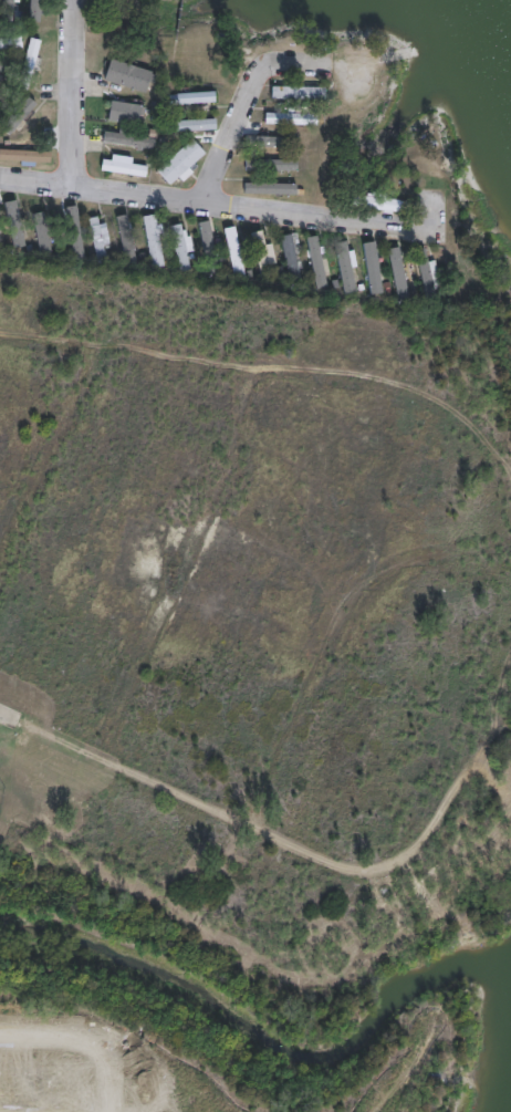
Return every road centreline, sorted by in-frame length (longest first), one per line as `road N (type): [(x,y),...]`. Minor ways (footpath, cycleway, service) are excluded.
road 1 (residential): [(0,175),(421,221),(428,214)]
road 2 (residential): [(354,70),(272,63),(199,200)]
road 3 (residential): [(78,0),(75,183)]

